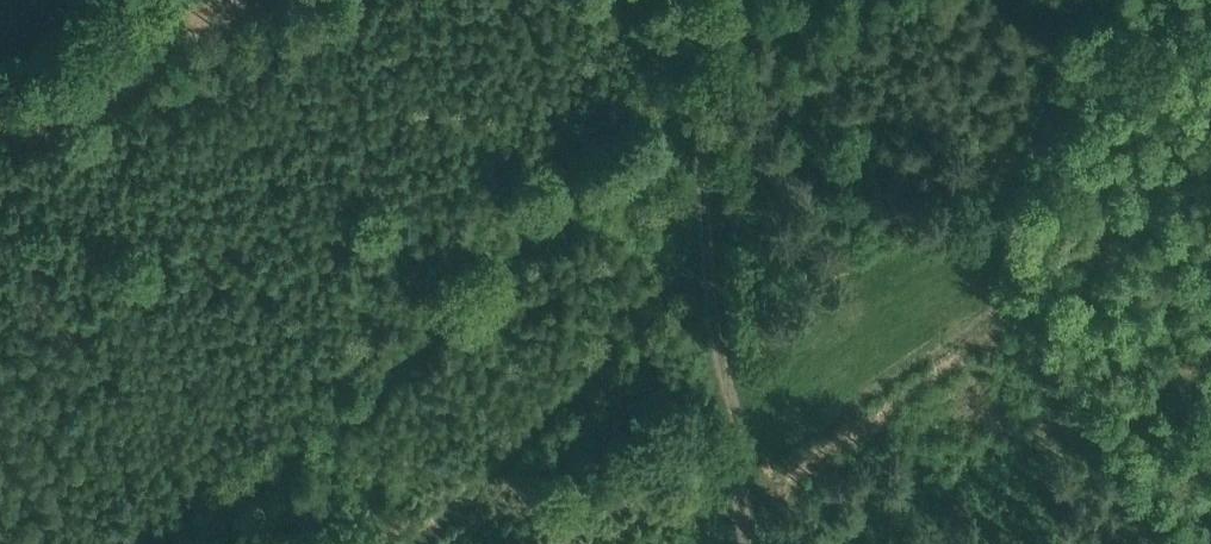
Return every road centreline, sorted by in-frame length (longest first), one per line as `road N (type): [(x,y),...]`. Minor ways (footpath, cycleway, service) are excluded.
road 1 (track): [(206,543),(617,160),(699,125)]
road 2 (track): [(744,543),(743,433),(715,288),(690,0)]

